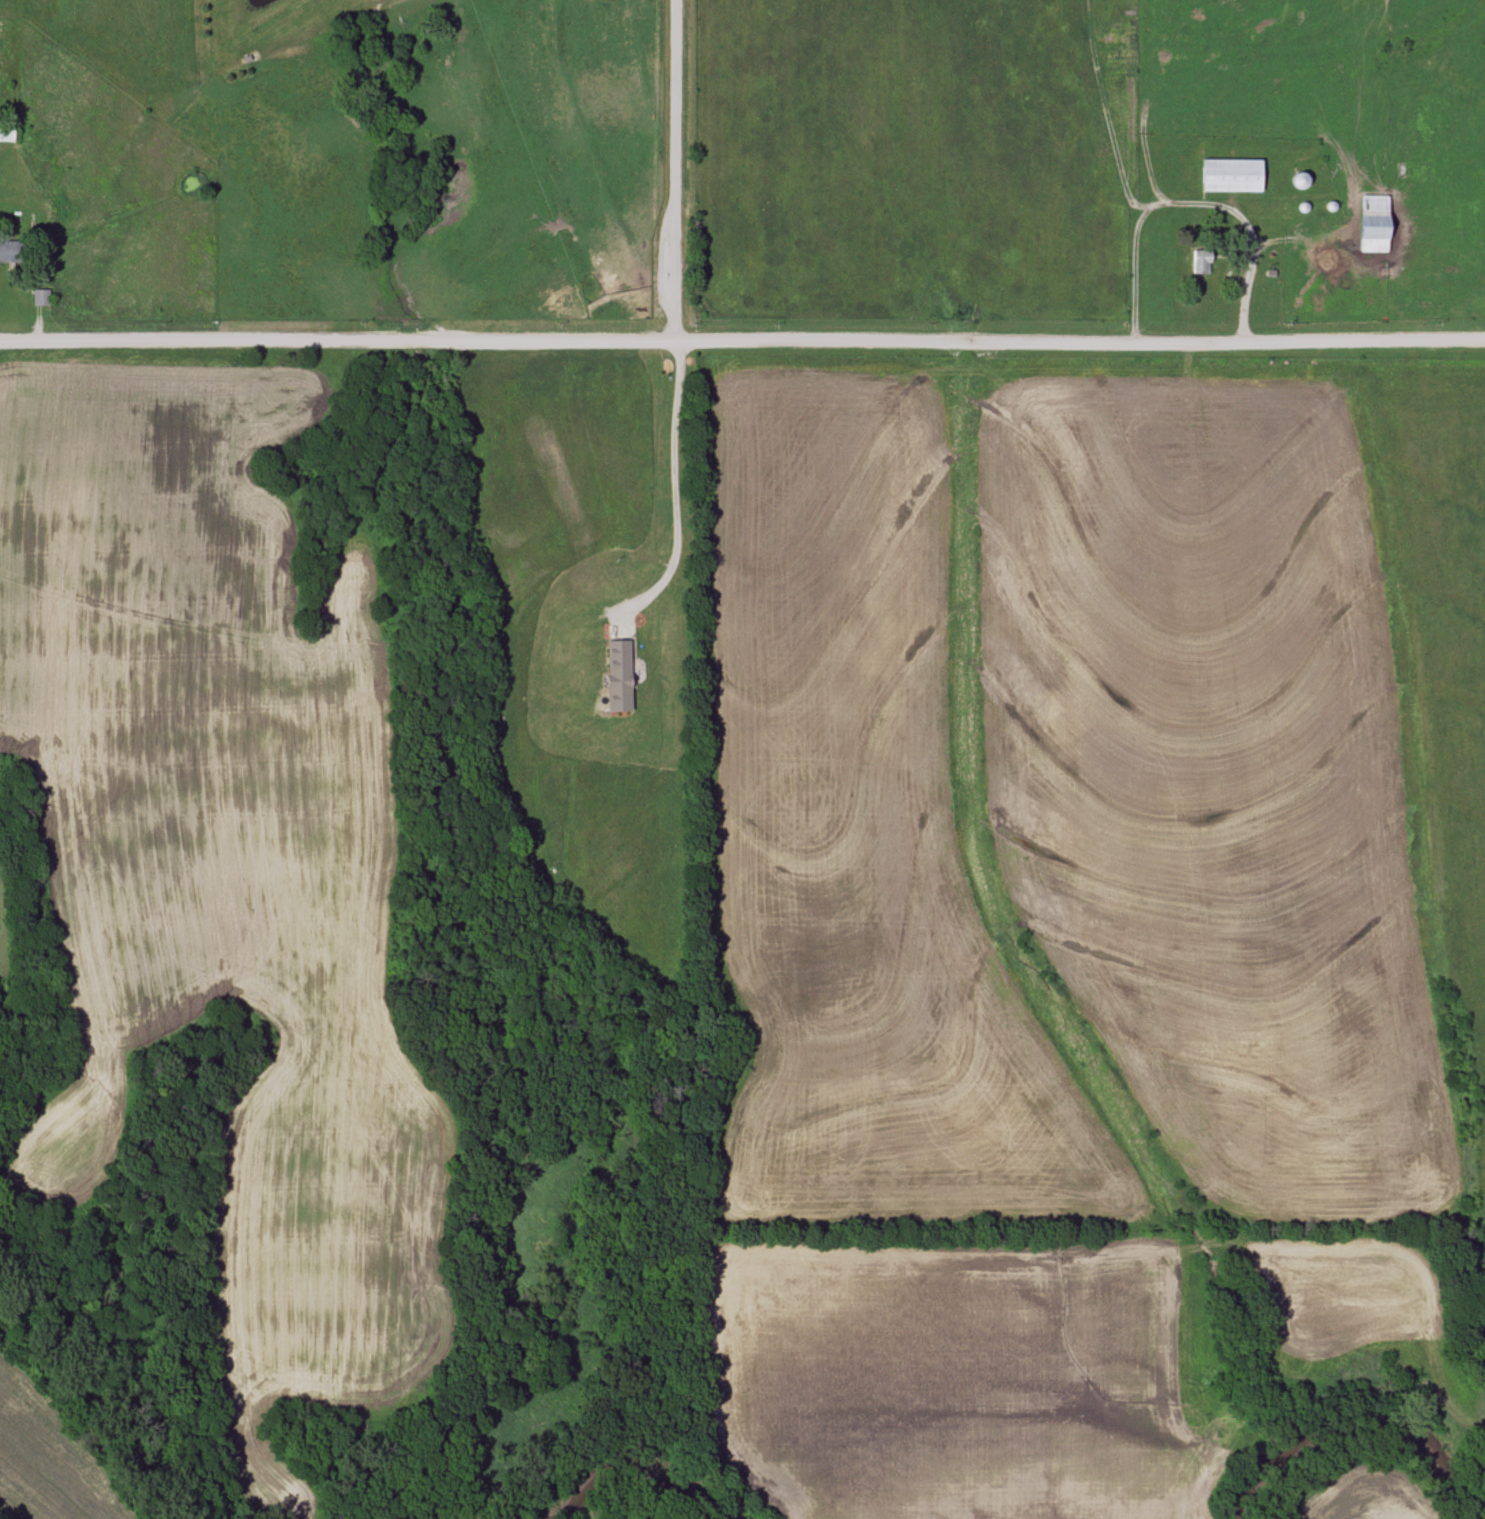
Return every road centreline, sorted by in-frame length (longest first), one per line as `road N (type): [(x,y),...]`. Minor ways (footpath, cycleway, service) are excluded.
road 1 (residential): [(1484,342),(0,341)]

